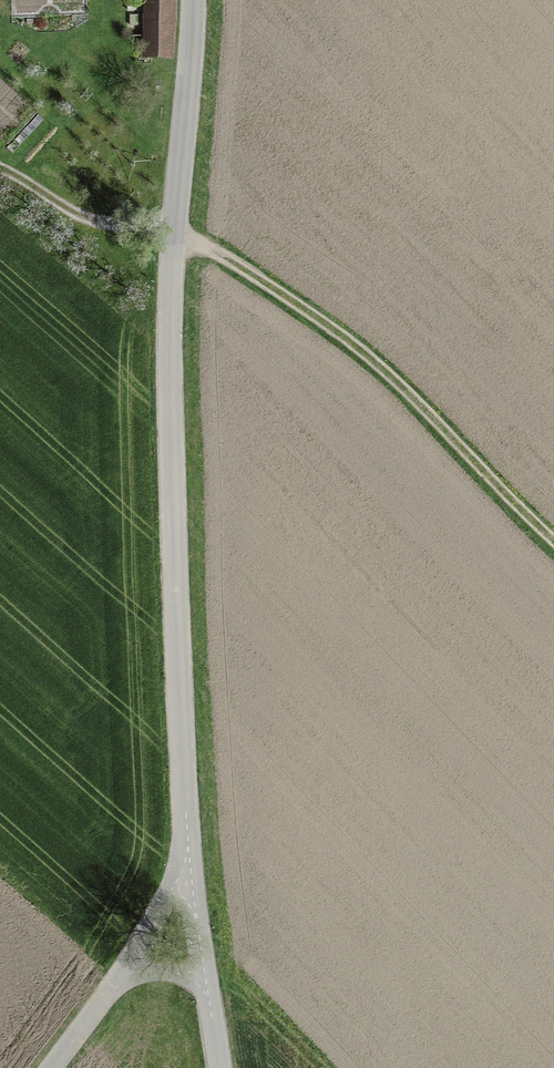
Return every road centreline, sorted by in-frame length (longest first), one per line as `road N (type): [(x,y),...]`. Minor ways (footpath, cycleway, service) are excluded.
road 1 (tertiary): [(188,862),(170,322),(195,0)]
road 2 (track): [(553,542),(353,345),(263,280),(174,233)]
road 3 (residential): [(125,972),(188,862)]
road 4 (residential): [(52,1067),(125,972)]

